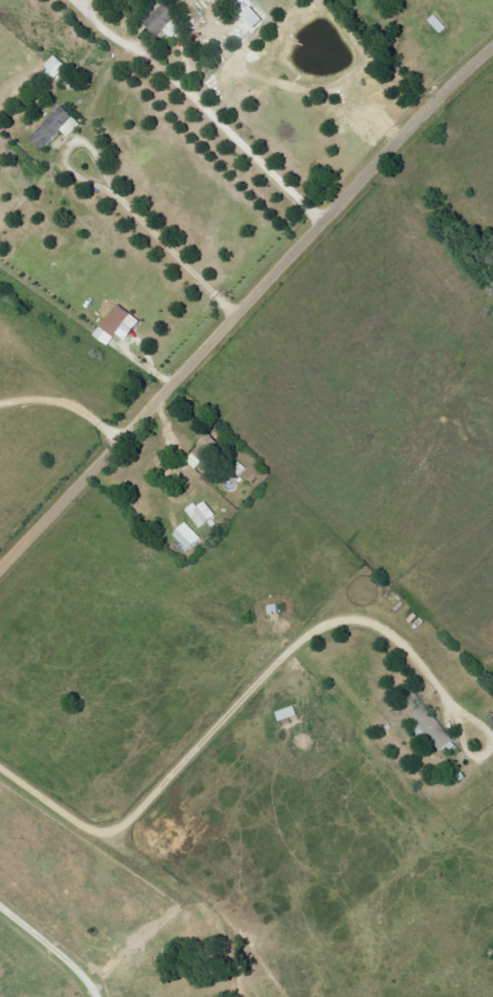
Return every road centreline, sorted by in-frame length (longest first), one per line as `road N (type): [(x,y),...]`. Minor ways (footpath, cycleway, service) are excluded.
road 1 (residential): [(0,565),(391,153),(492,59)]

